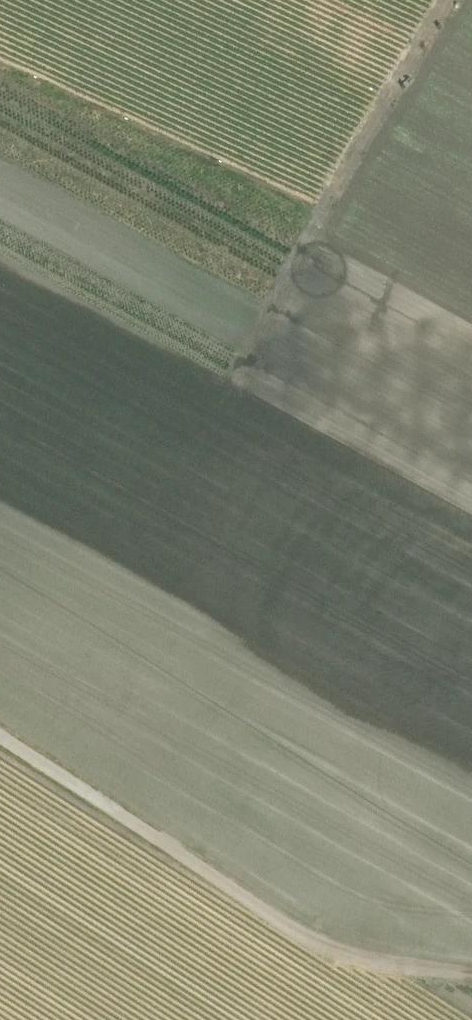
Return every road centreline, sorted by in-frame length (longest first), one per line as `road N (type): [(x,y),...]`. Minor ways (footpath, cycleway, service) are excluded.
road 1 (track): [(0,733),(373,958),(471,969)]

